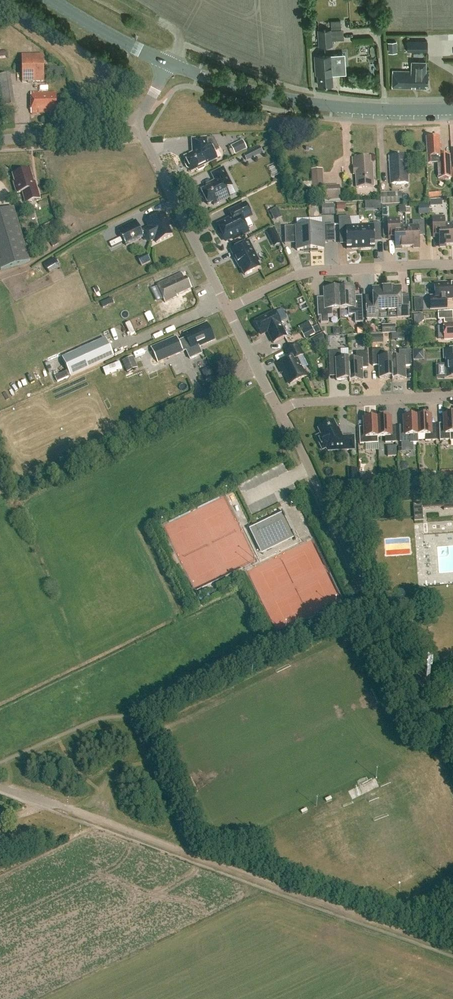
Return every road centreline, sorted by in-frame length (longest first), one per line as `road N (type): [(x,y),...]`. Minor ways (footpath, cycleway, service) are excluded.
road 1 (track): [(452,949),(57,806)]
road 2 (unclassified): [(436,722),(422,710),(279,414)]
road 3 (primary): [(452,110),(290,101),(168,64)]
road 4 (residential): [(227,309),(318,271),(452,266)]
road 5 (unclassified): [(227,309),(134,121)]
road 6 (residential): [(279,414),(296,404),(452,396)]
road 7 (residential): [(0,140),(101,133),(134,121)]
road 8 (primary): [(168,64),(50,0)]

